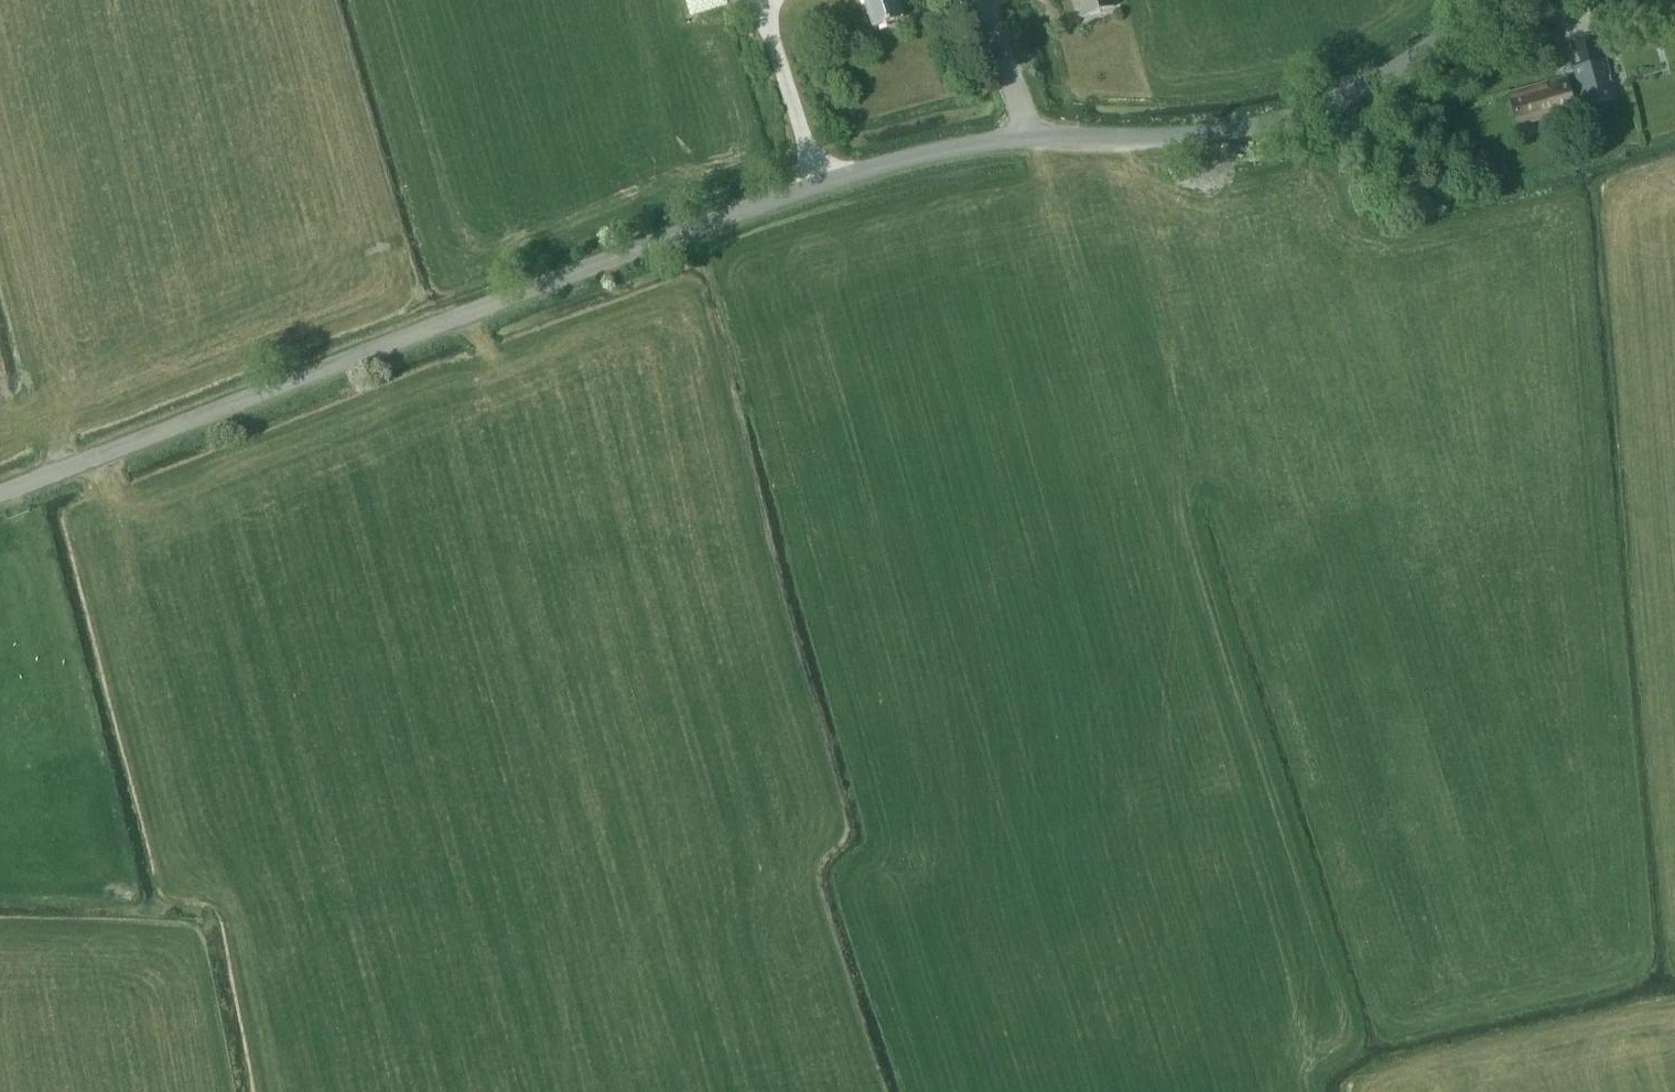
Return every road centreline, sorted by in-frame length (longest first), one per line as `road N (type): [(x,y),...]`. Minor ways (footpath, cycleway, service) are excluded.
road 1 (unclassified): [(0,493),(710,220),(902,157),(1027,135),(1144,135),(1305,114),(1394,73),(1510,0)]

